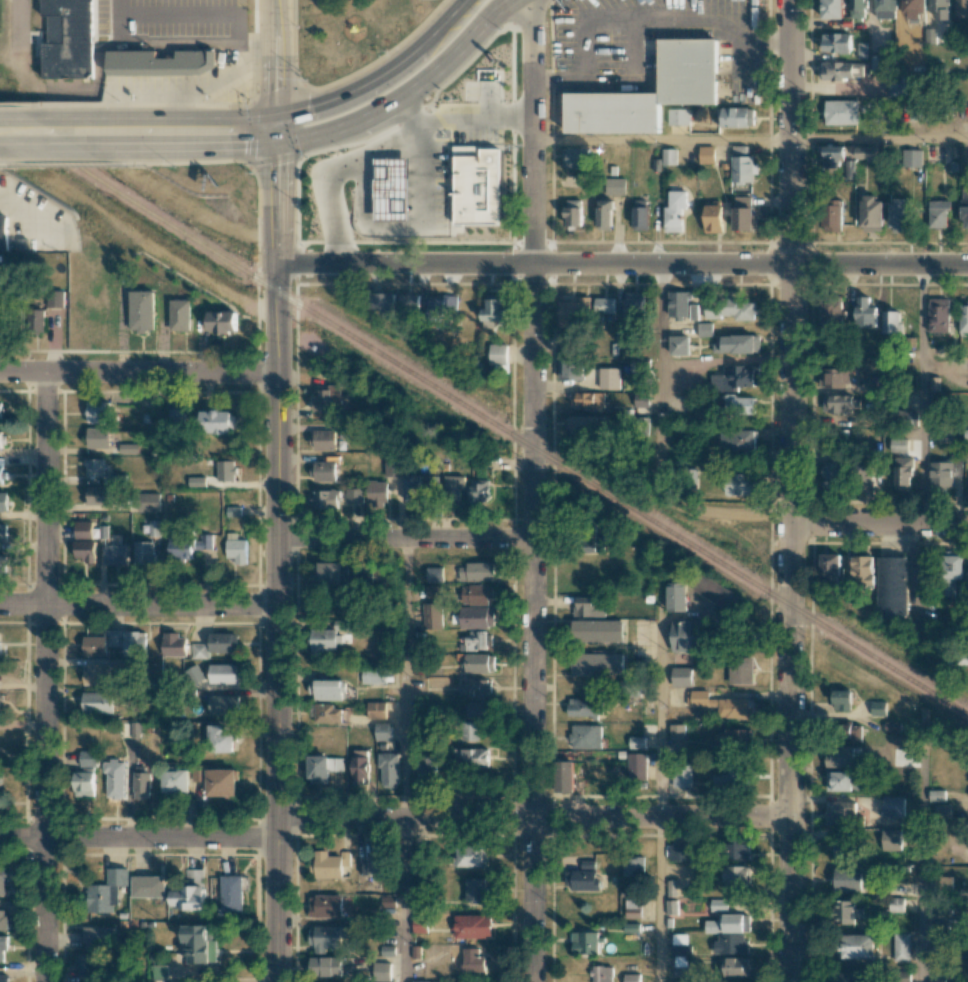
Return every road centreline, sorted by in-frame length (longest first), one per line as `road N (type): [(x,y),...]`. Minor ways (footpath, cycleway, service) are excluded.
road 1 (tertiary): [(274,0),(276,981)]
road 2 (residential): [(790,0),(788,981)]
road 3 (residential): [(531,0),(531,981)]
road 4 (residential): [(787,816),(299,817),(250,838),(0,837)]
road 5 (residential): [(967,266),(276,264)]
road 6 (residential): [(46,373),(45,981)]
road 7 (primary): [(275,142),(387,104),(511,0)]
road 8 (residential): [(276,372),(0,373)]
road 9 (residential): [(275,606),(0,603)]
road 10 (residential): [(530,539),(276,538)]
road 11 (primary): [(465,0),(367,82),(275,114)]
road 12 (primary): [(275,114),(76,118)]
road 13 (residential): [(967,521),(787,520)]
road 14 (primary): [(125,146),(275,142)]
road 15 (primary): [(0,148),(125,146)]

